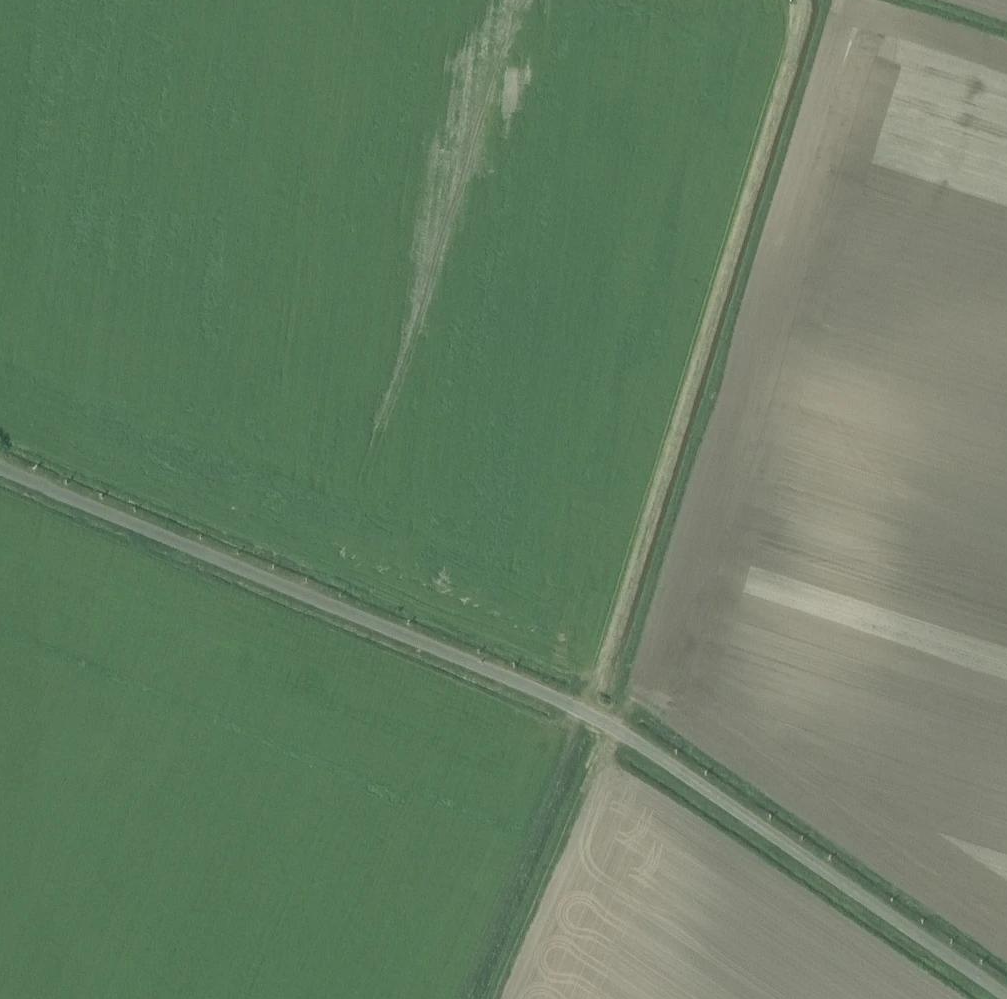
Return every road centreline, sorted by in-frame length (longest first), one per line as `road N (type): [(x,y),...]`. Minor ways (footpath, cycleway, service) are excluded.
road 1 (unclassified): [(1006,995),(582,711),(0,469)]

